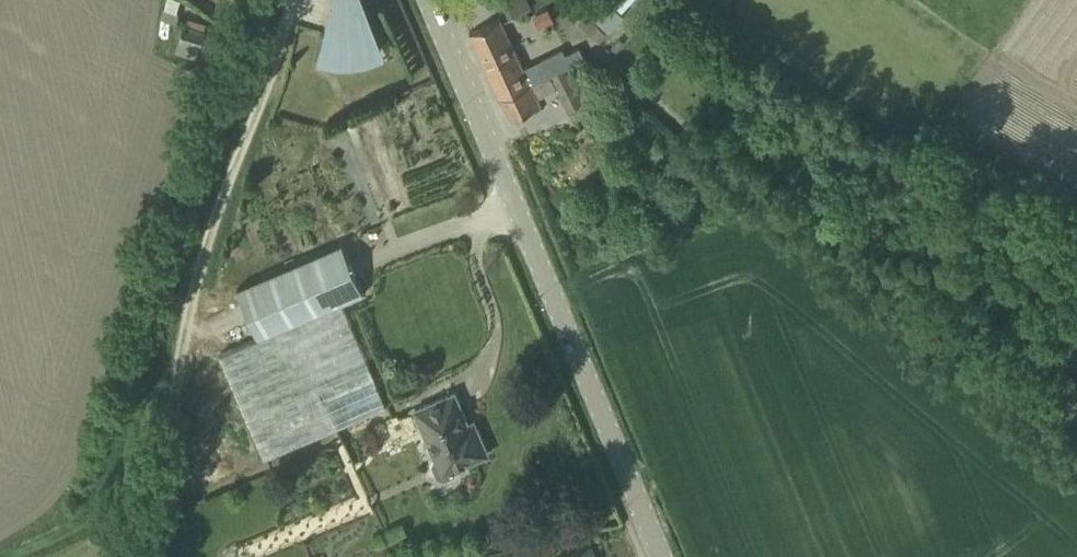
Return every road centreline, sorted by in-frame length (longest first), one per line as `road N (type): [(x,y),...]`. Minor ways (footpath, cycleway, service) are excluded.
road 1 (unclassified): [(662,556),(424,0)]
road 2 (track): [(159,556),(215,221),(289,0)]

